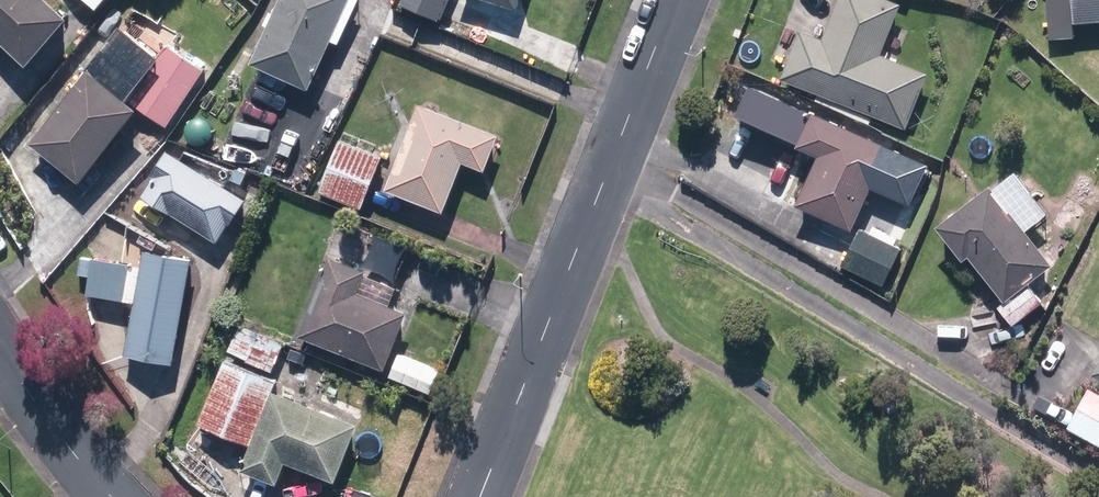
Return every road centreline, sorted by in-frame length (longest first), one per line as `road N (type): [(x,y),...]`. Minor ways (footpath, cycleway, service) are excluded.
road 1 (residential): [(481,496),(676,0)]
road 2 (residential): [(118,496),(0,348)]

